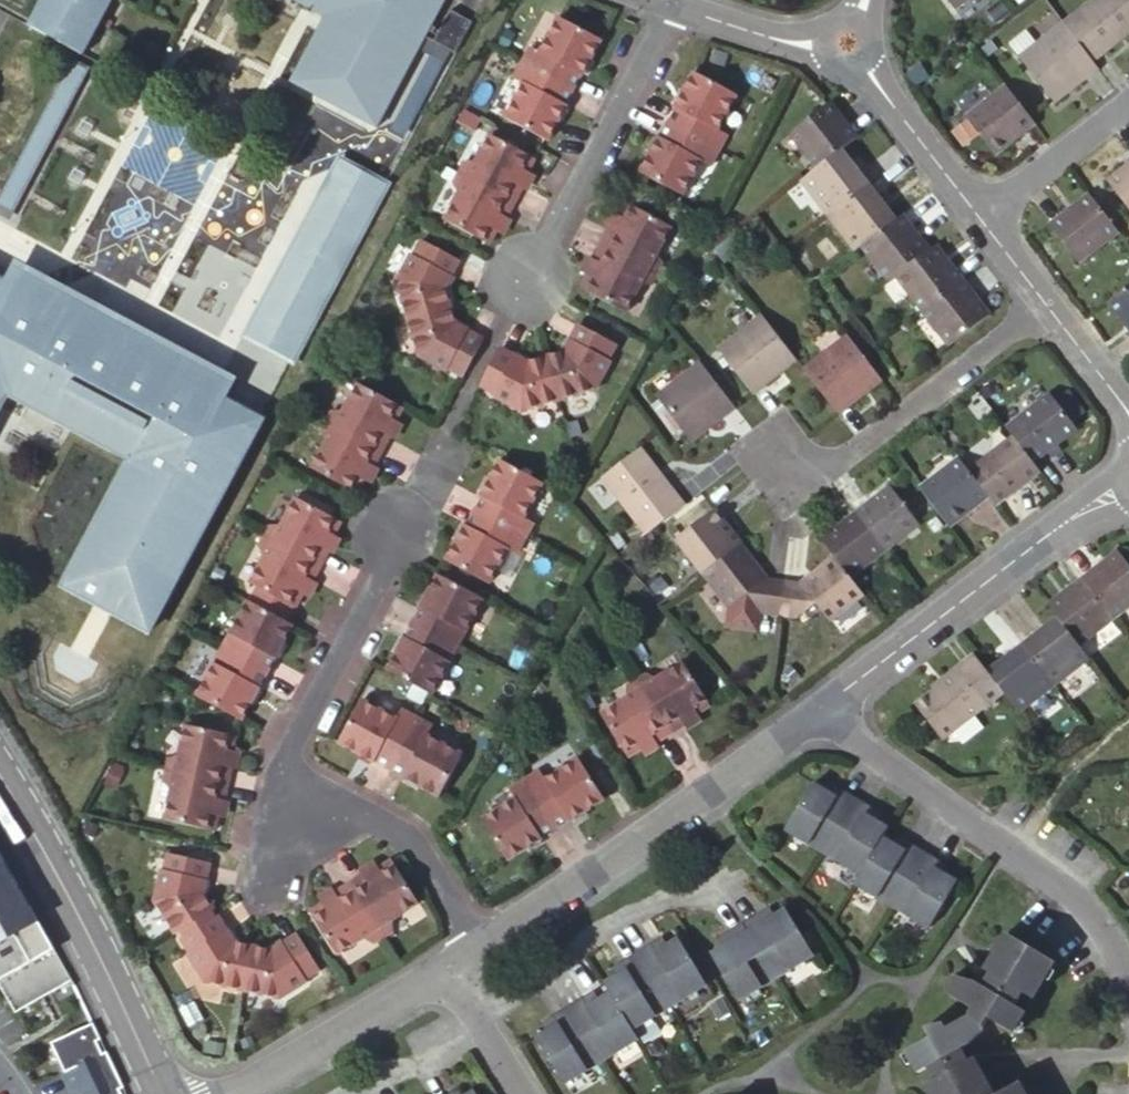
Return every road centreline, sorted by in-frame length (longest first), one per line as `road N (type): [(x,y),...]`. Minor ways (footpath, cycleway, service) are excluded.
road 1 (residential): [(473,946),(637,843),(819,712)]
road 2 (residential): [(1128,980),(1071,889),(819,712)]
road 3 (residential): [(819,712),(1065,523),(1128,487)]
road 4 (residential): [(1043,302),(806,488),(782,458)]
road 5 (tertiary): [(10,792),(93,944),(163,1093)]
road 6 (residential): [(525,285),(673,6)]
road 7 (residential): [(277,774),(402,530)]
road 8 (residential): [(473,946),(405,839),(277,774)]
road 9 (residential): [(239,1093),(440,970)]
road 10 (residential): [(847,44),(979,215)]
road 11 (residential): [(1128,100),(979,215)]
road 12 (residential): [(847,44),(809,45),(673,6)]
road 13 (residential): [(440,970),(516,1093)]
road 14 (residential): [(1043,302),(1128,417)]

